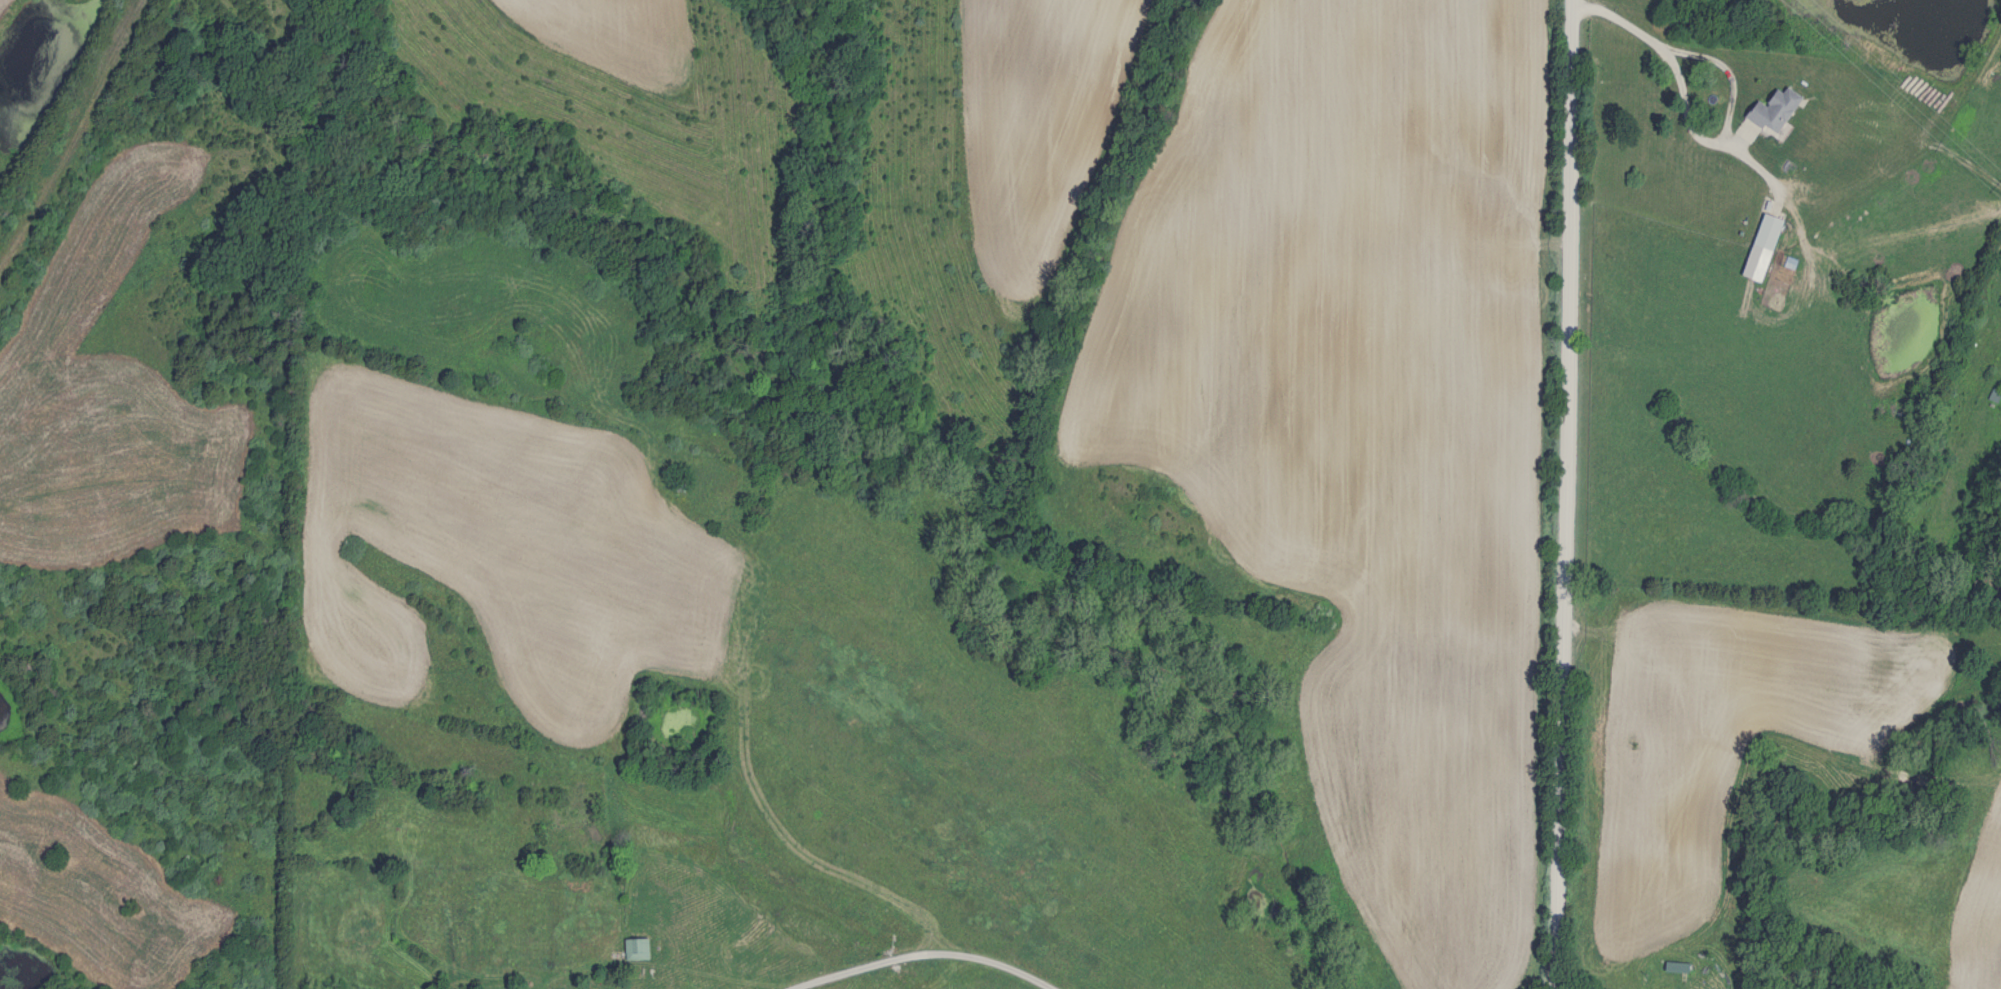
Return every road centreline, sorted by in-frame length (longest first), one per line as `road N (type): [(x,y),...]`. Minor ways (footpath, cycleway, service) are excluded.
road 1 (residential): [(1505,988),(1568,604),(1571,0)]

